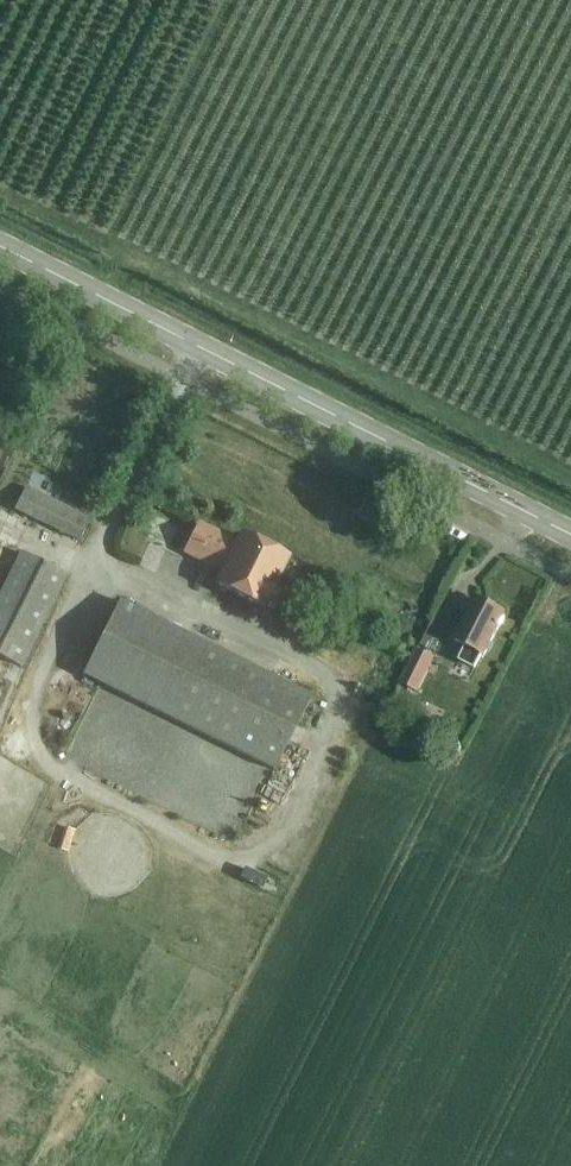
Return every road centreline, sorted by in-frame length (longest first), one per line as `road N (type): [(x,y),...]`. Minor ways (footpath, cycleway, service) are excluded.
road 1 (tertiary): [(570,536),(0,248)]

